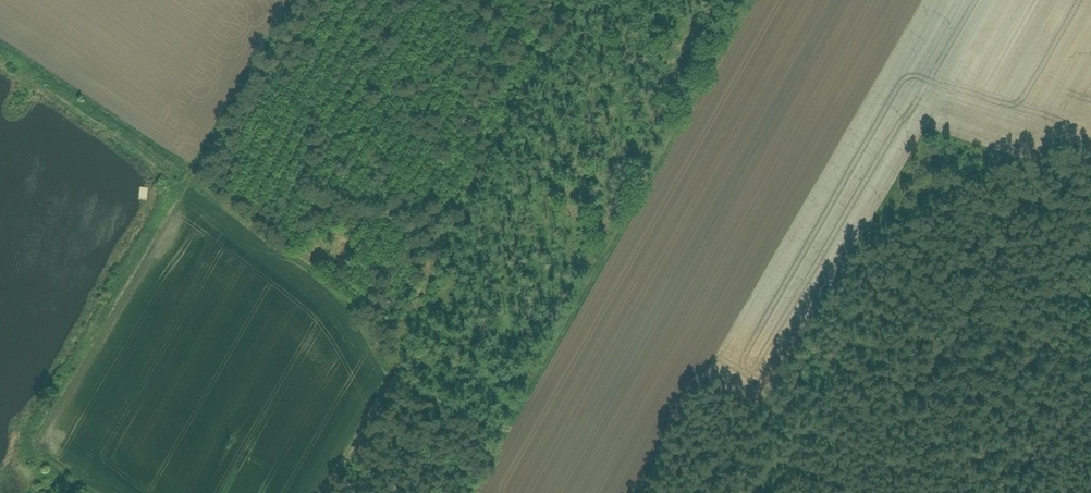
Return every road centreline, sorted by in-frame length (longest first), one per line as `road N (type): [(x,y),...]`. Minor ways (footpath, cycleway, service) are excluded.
road 1 (track): [(0,52),(192,178),(338,299),(380,358),(383,378),(321,492)]
road 2 (track): [(834,492),(739,457),(670,455)]

